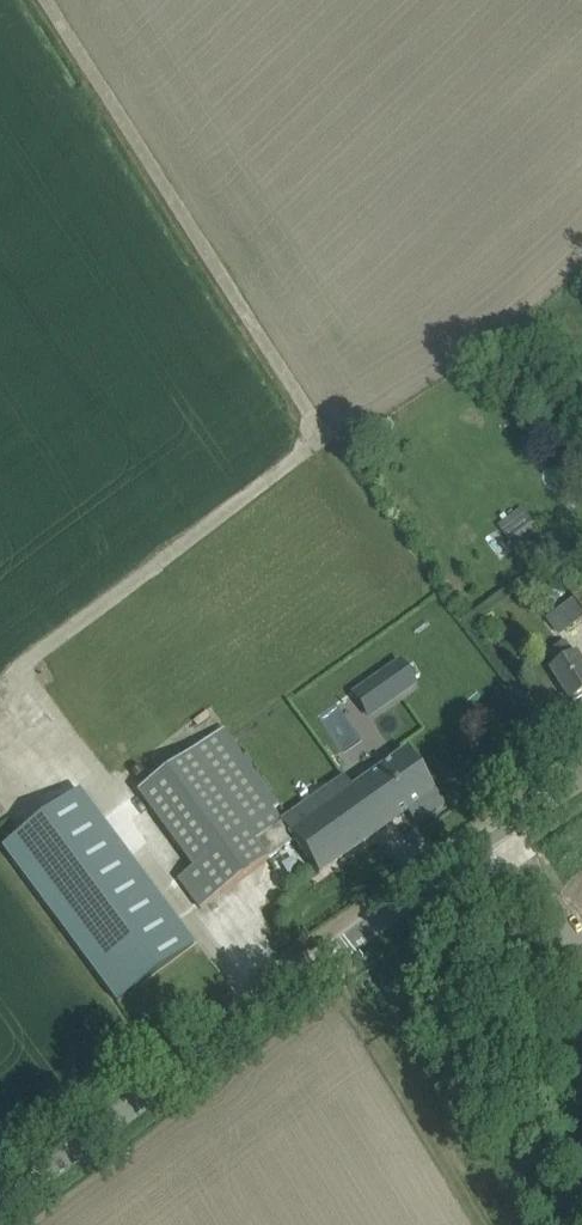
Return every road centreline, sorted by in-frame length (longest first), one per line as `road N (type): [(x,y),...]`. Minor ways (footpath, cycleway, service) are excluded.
road 1 (track): [(43,0),(325,443),(23,670),(262,1008)]
road 2 (tertiary): [(0,1209),(384,916),(581,779)]

